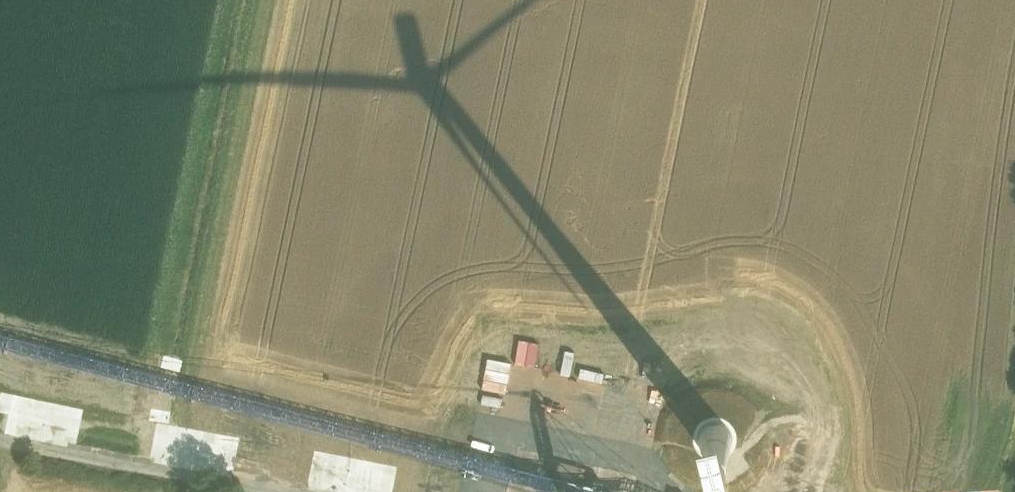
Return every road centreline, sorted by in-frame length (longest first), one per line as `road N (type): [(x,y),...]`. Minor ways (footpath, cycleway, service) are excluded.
road 1 (track): [(207,491),(0,451)]

